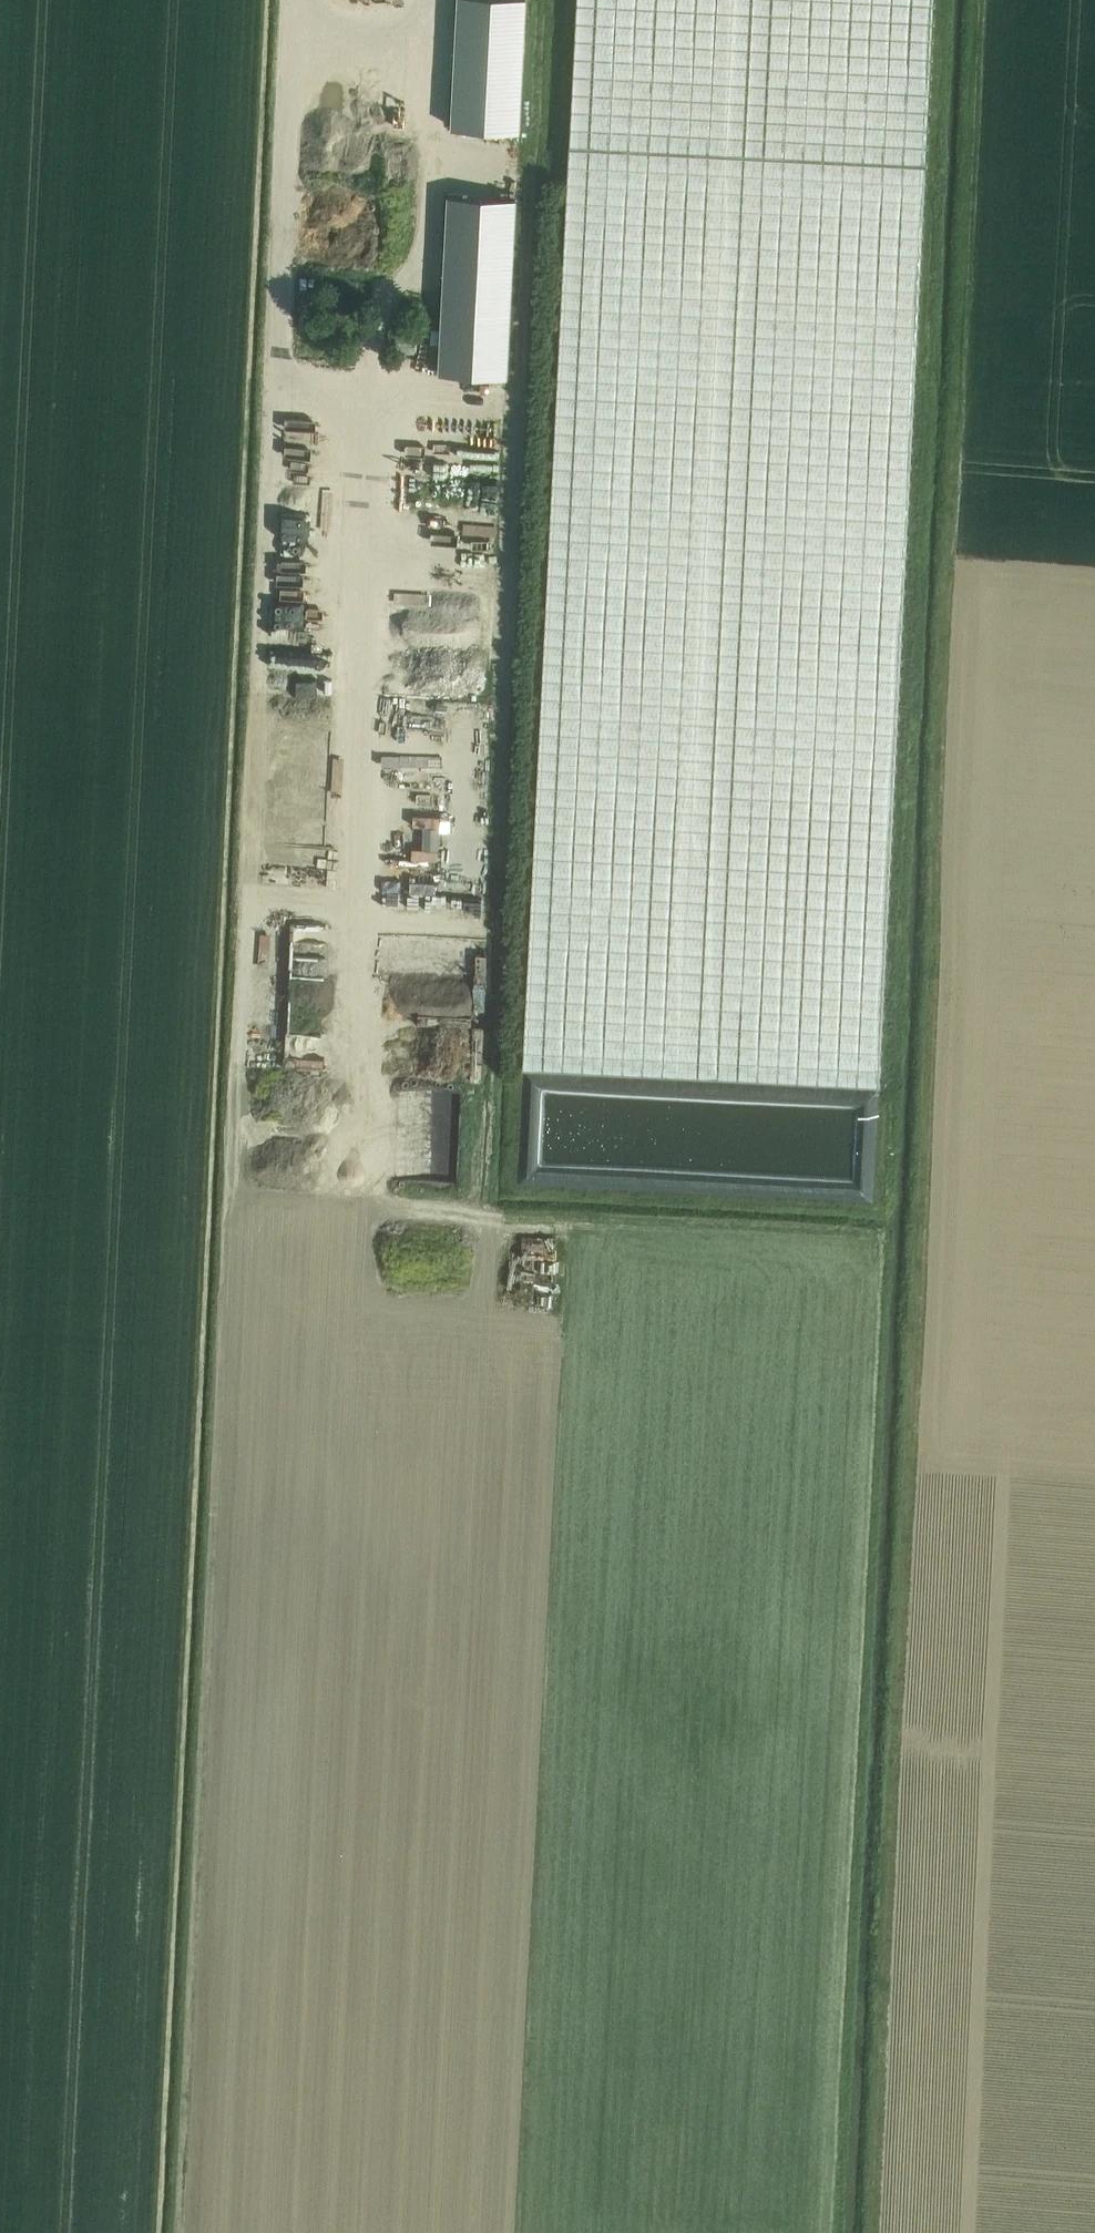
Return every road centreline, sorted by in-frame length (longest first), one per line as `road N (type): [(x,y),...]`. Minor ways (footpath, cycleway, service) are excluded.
road 1 (track): [(979,0),(872,2232)]

